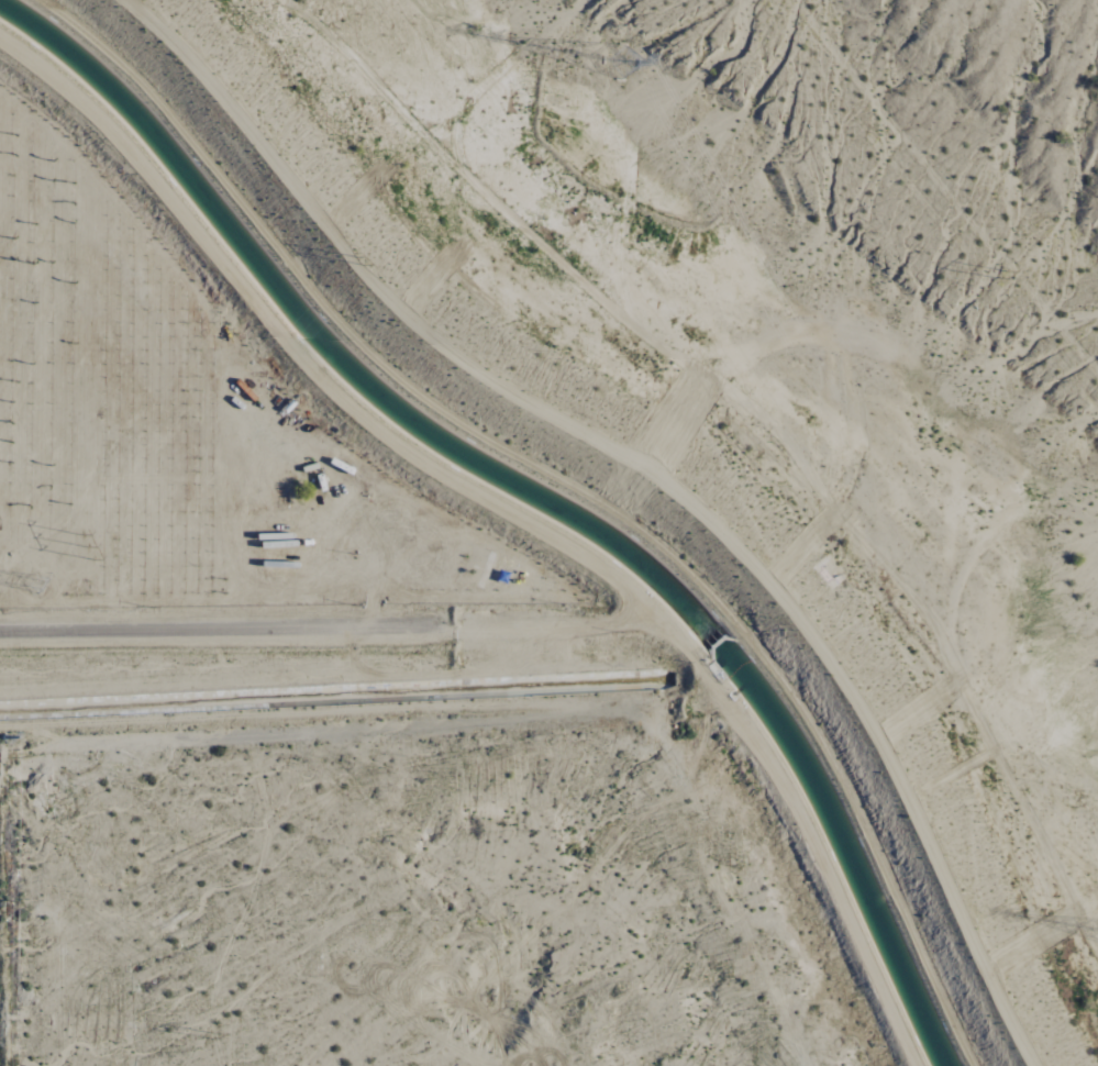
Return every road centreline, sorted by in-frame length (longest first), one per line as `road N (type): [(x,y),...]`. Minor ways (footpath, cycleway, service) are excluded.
road 1 (residential): [(605,628),(653,617),(744,728),(802,823),(915,1065)]
road 2 (residential): [(0,633),(455,626)]

